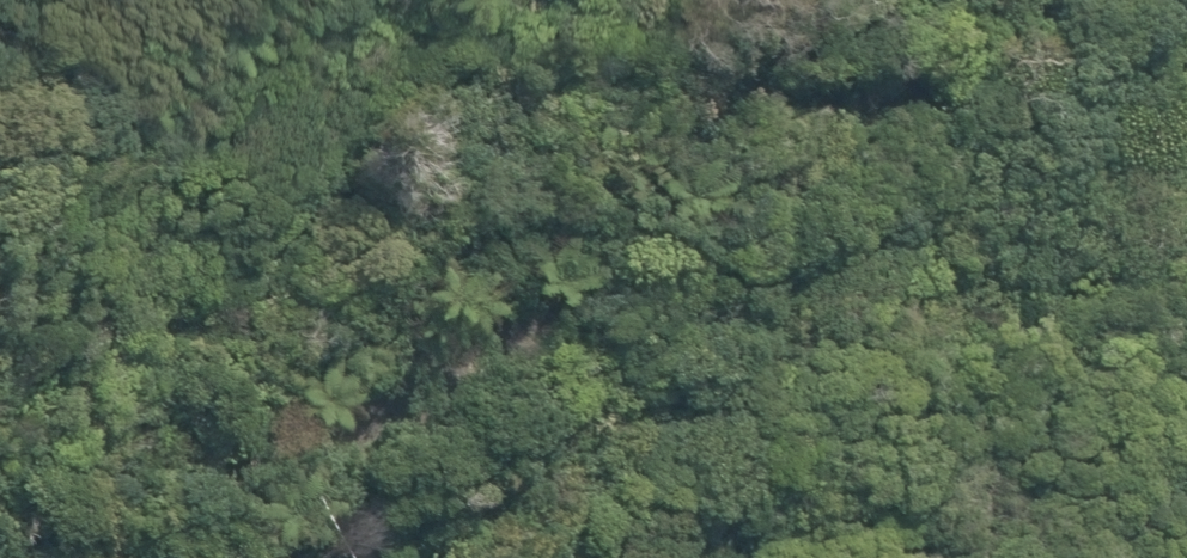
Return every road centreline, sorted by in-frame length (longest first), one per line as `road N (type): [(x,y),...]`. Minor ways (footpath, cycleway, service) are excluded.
road 1 (track): [(1057,0),(524,294),(270,358)]
road 2 (track): [(752,0),(733,39),(609,157),(270,358)]
road 3 (track): [(0,514),(50,428),(281,188),(411,212)]

